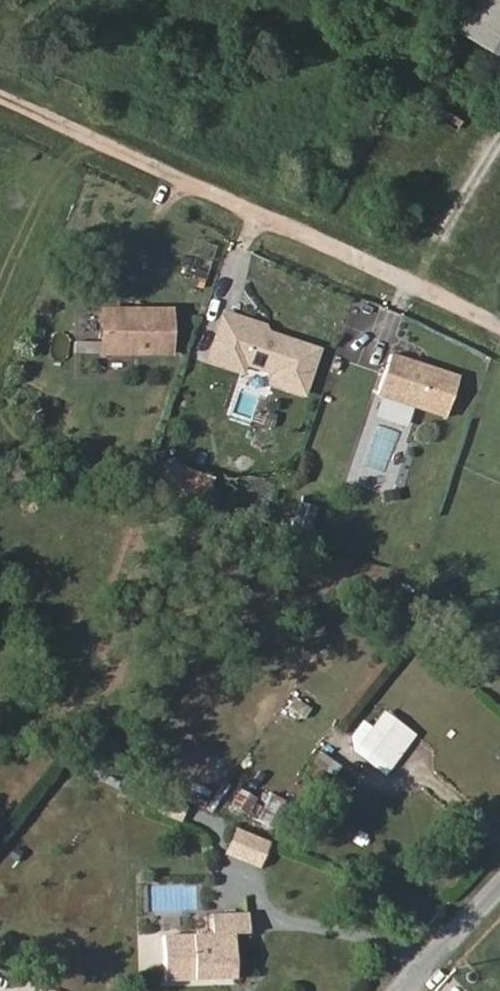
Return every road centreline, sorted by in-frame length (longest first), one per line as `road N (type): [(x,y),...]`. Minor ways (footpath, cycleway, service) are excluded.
road 1 (track): [(485,315),(0,108)]
road 2 (residential): [(402,990),(499,886)]

